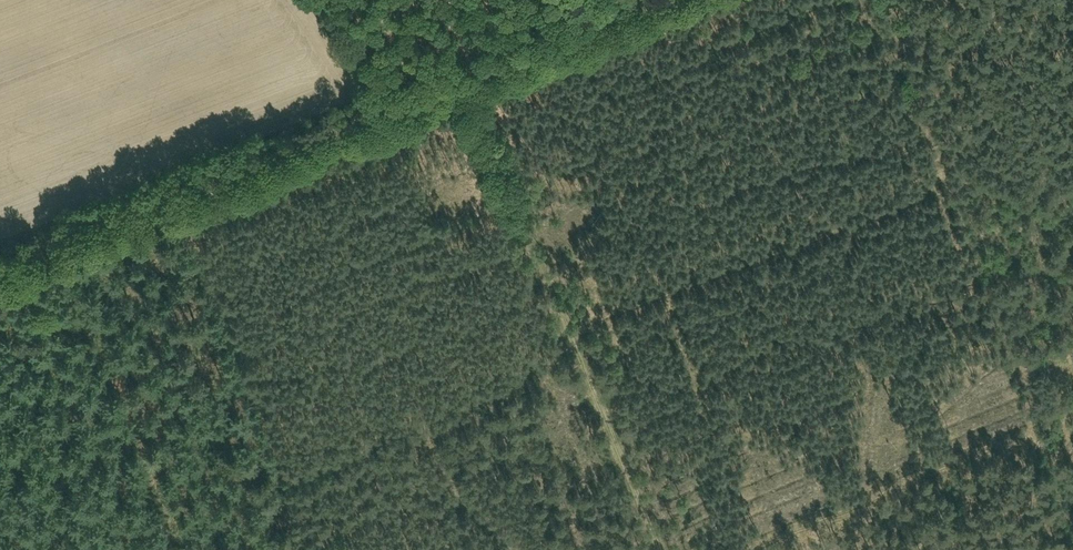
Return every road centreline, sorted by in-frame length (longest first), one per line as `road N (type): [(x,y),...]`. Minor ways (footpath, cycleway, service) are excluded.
road 1 (track): [(0,266),(655,0)]
road 2 (track): [(464,78),(662,549)]
road 3 (track): [(1072,519),(1038,424),(1028,370),(954,186)]
road 4 (track): [(1038,424),(737,549)]
road 5 (track): [(385,124),(312,0)]

